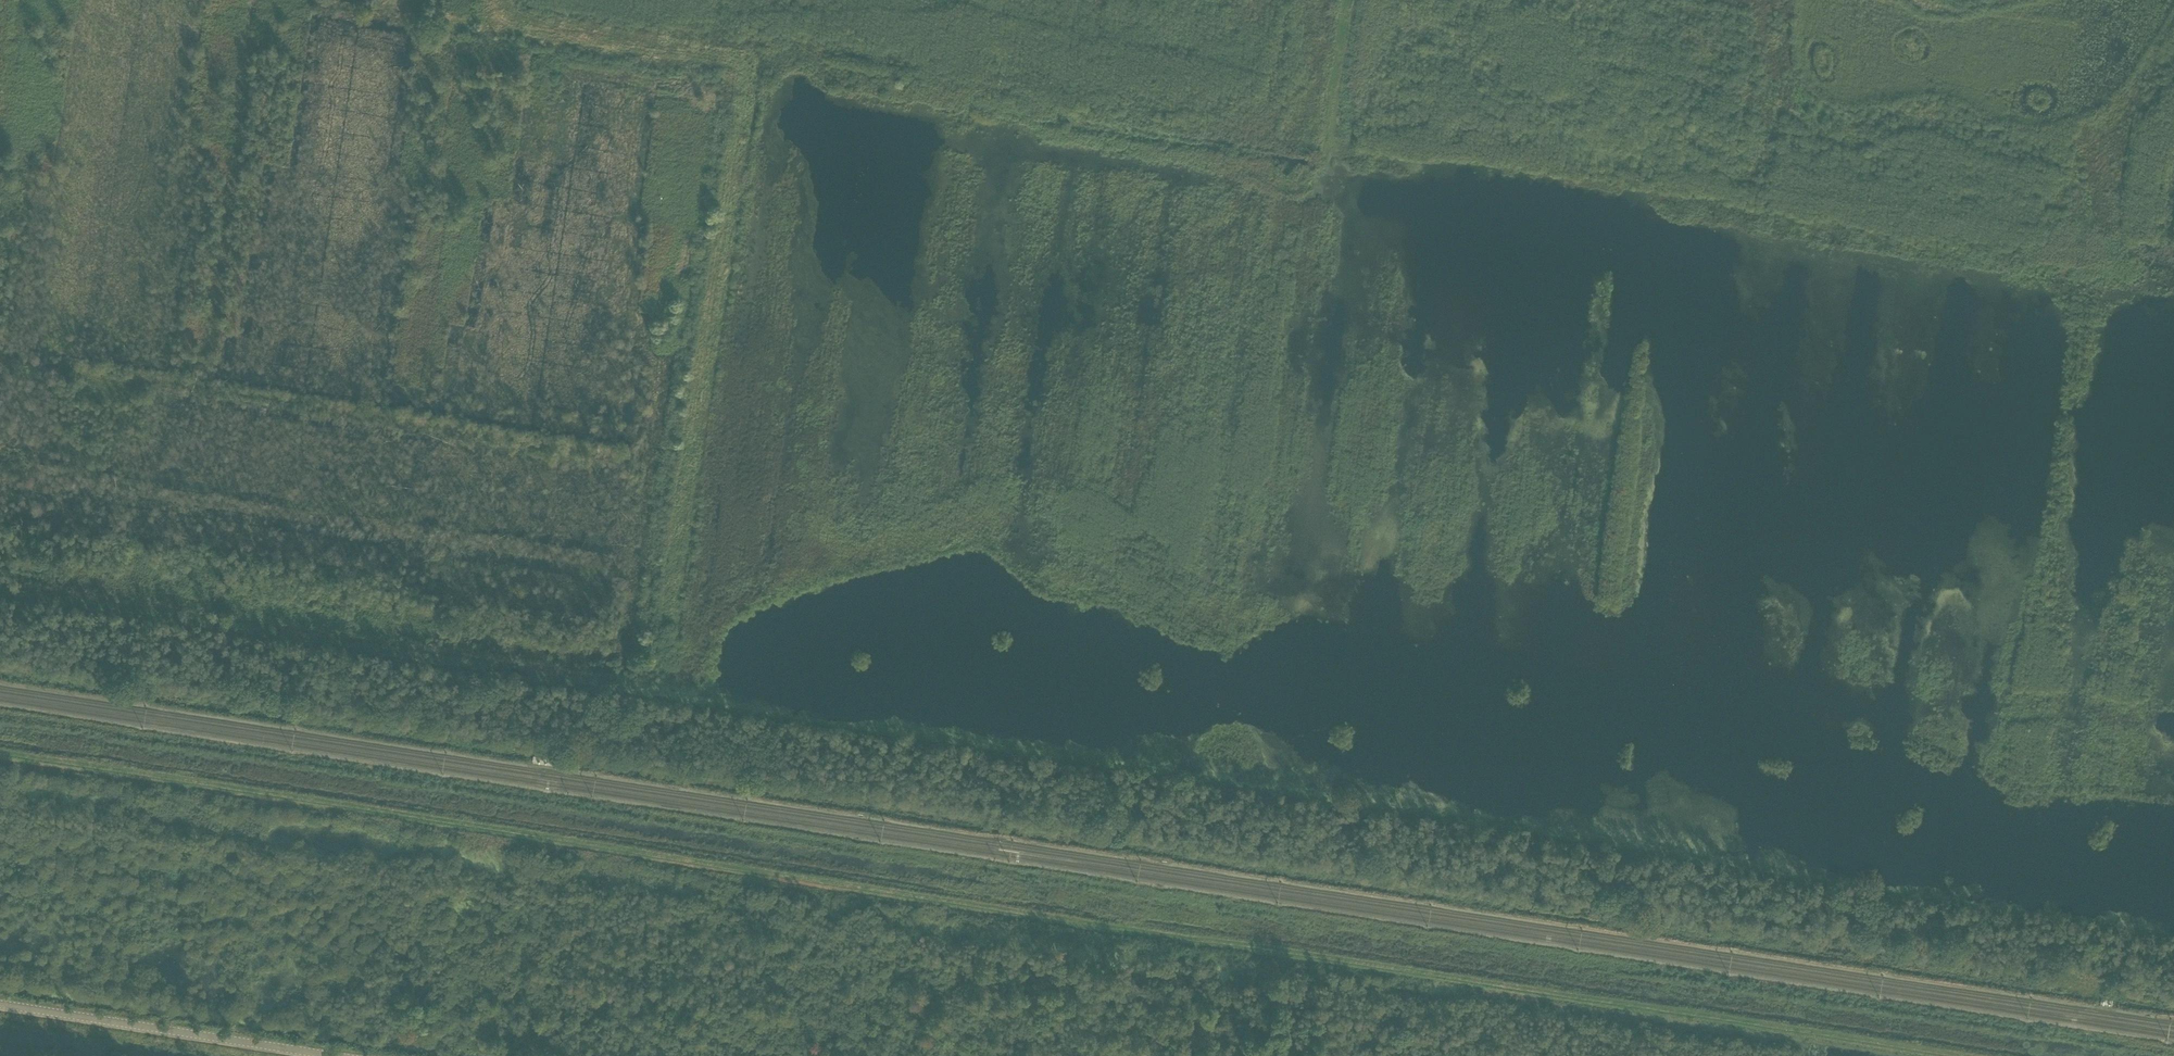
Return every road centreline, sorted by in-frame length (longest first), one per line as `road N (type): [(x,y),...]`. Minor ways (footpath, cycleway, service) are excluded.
road 1 (track): [(0,752),(1970,1055)]
road 2 (tertiary): [(333,1055),(0,1005)]
road 3 (track): [(1326,154),(1351,0)]

